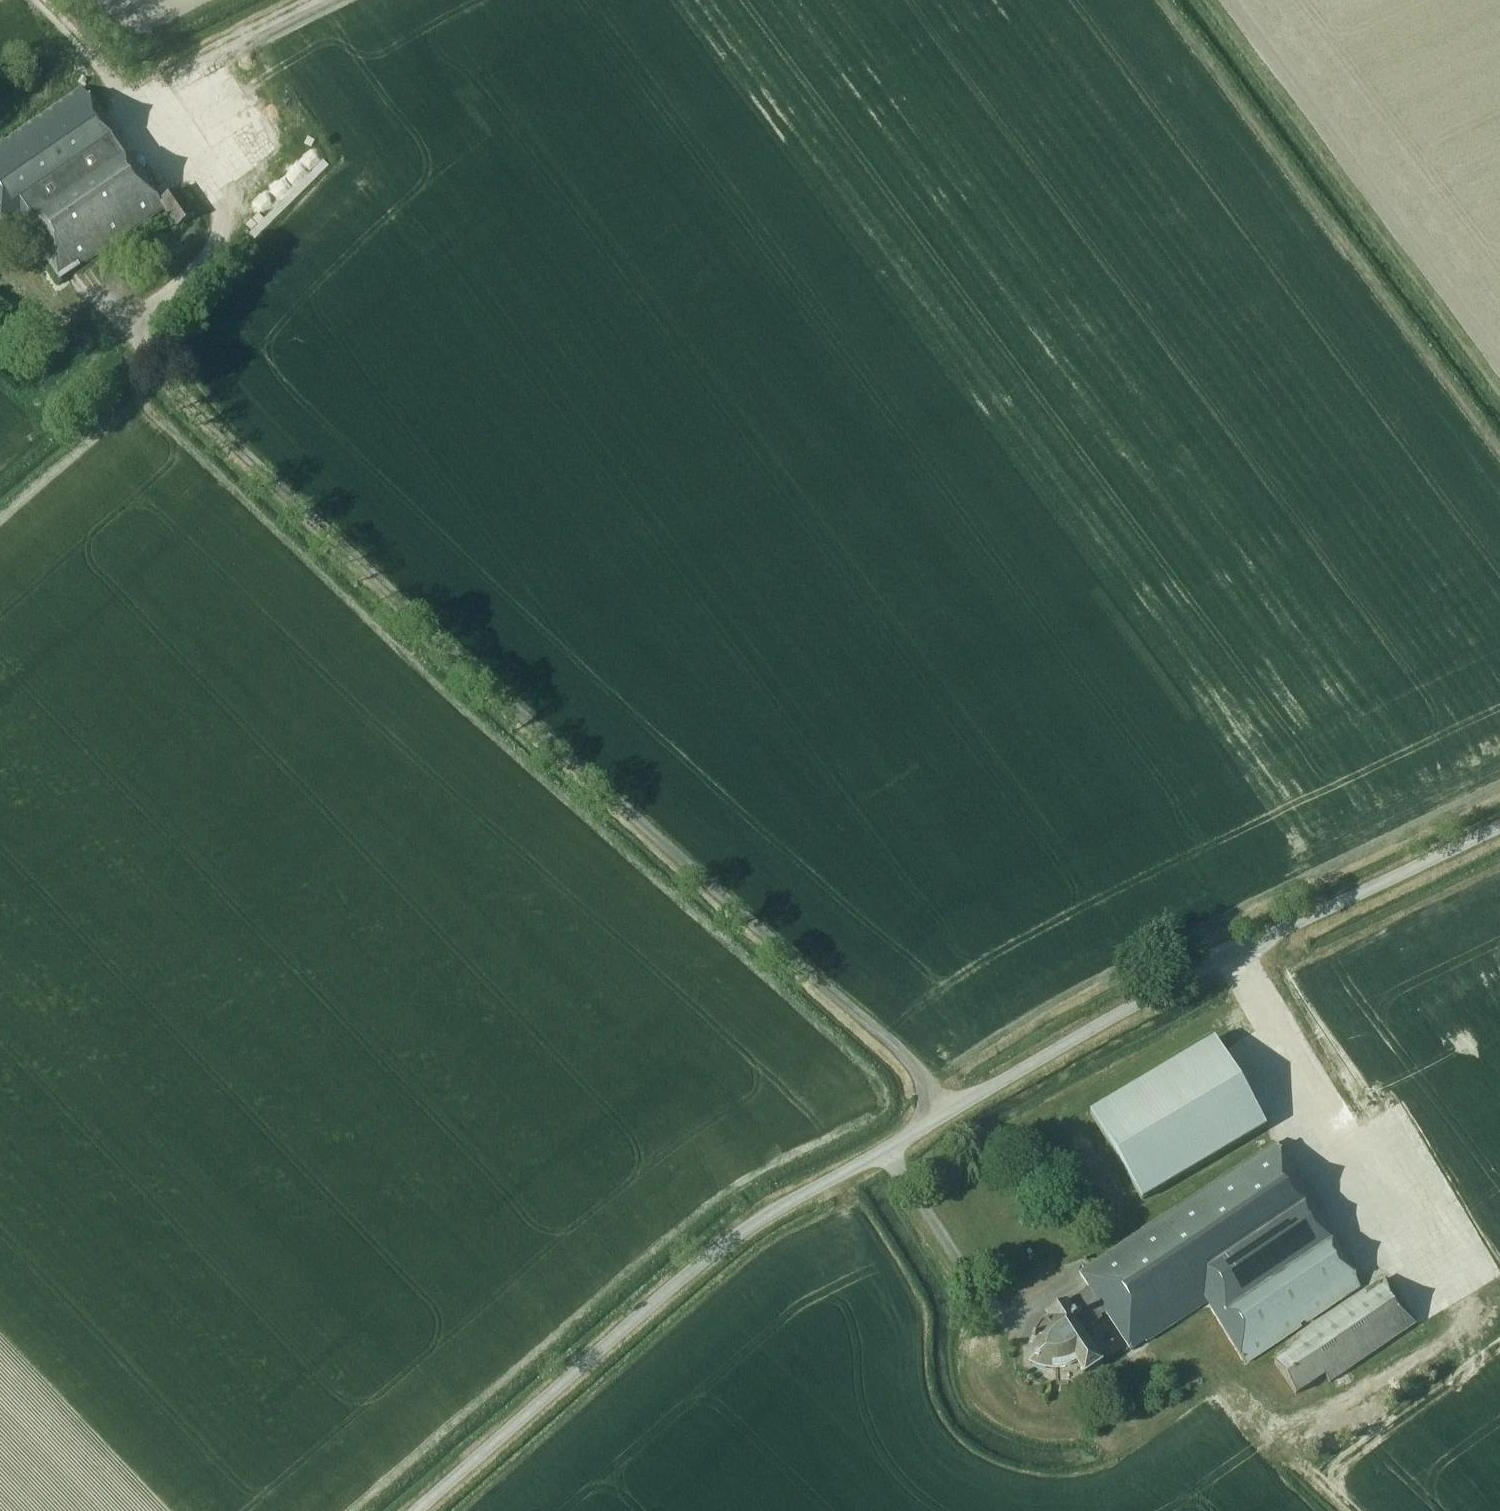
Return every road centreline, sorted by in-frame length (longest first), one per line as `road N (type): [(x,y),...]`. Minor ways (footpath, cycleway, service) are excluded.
road 1 (unclassified): [(1499,828),(1247,953),(794,1200),(664,1295),(417,1510)]

